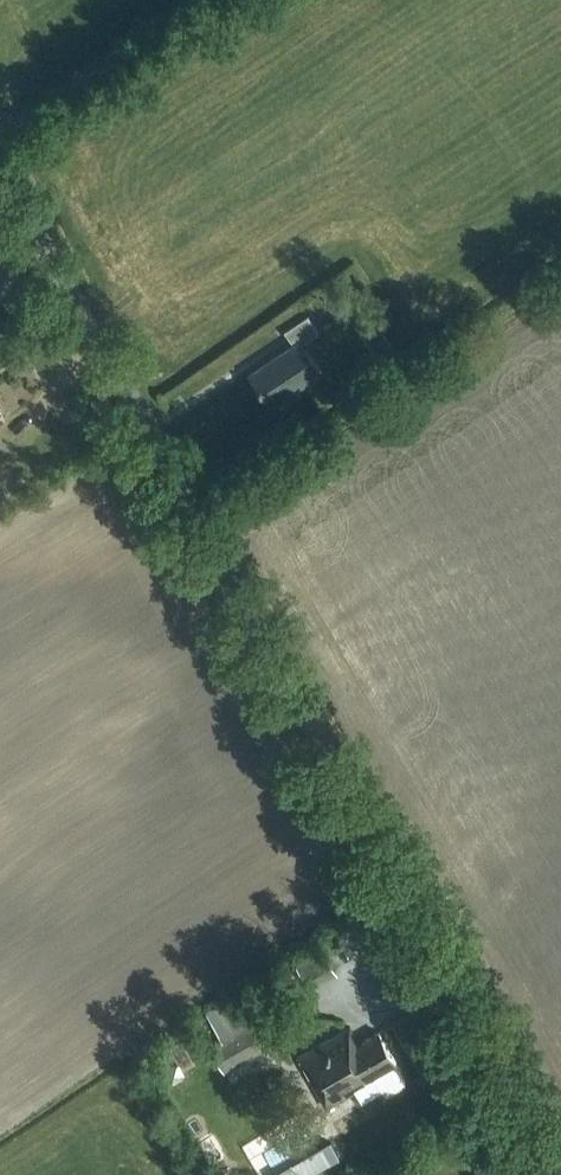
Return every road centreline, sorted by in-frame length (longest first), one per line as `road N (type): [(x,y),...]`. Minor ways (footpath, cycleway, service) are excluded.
road 1 (tertiary): [(560,1171),(0,165)]
road 2 (track): [(0,123),(186,0)]

